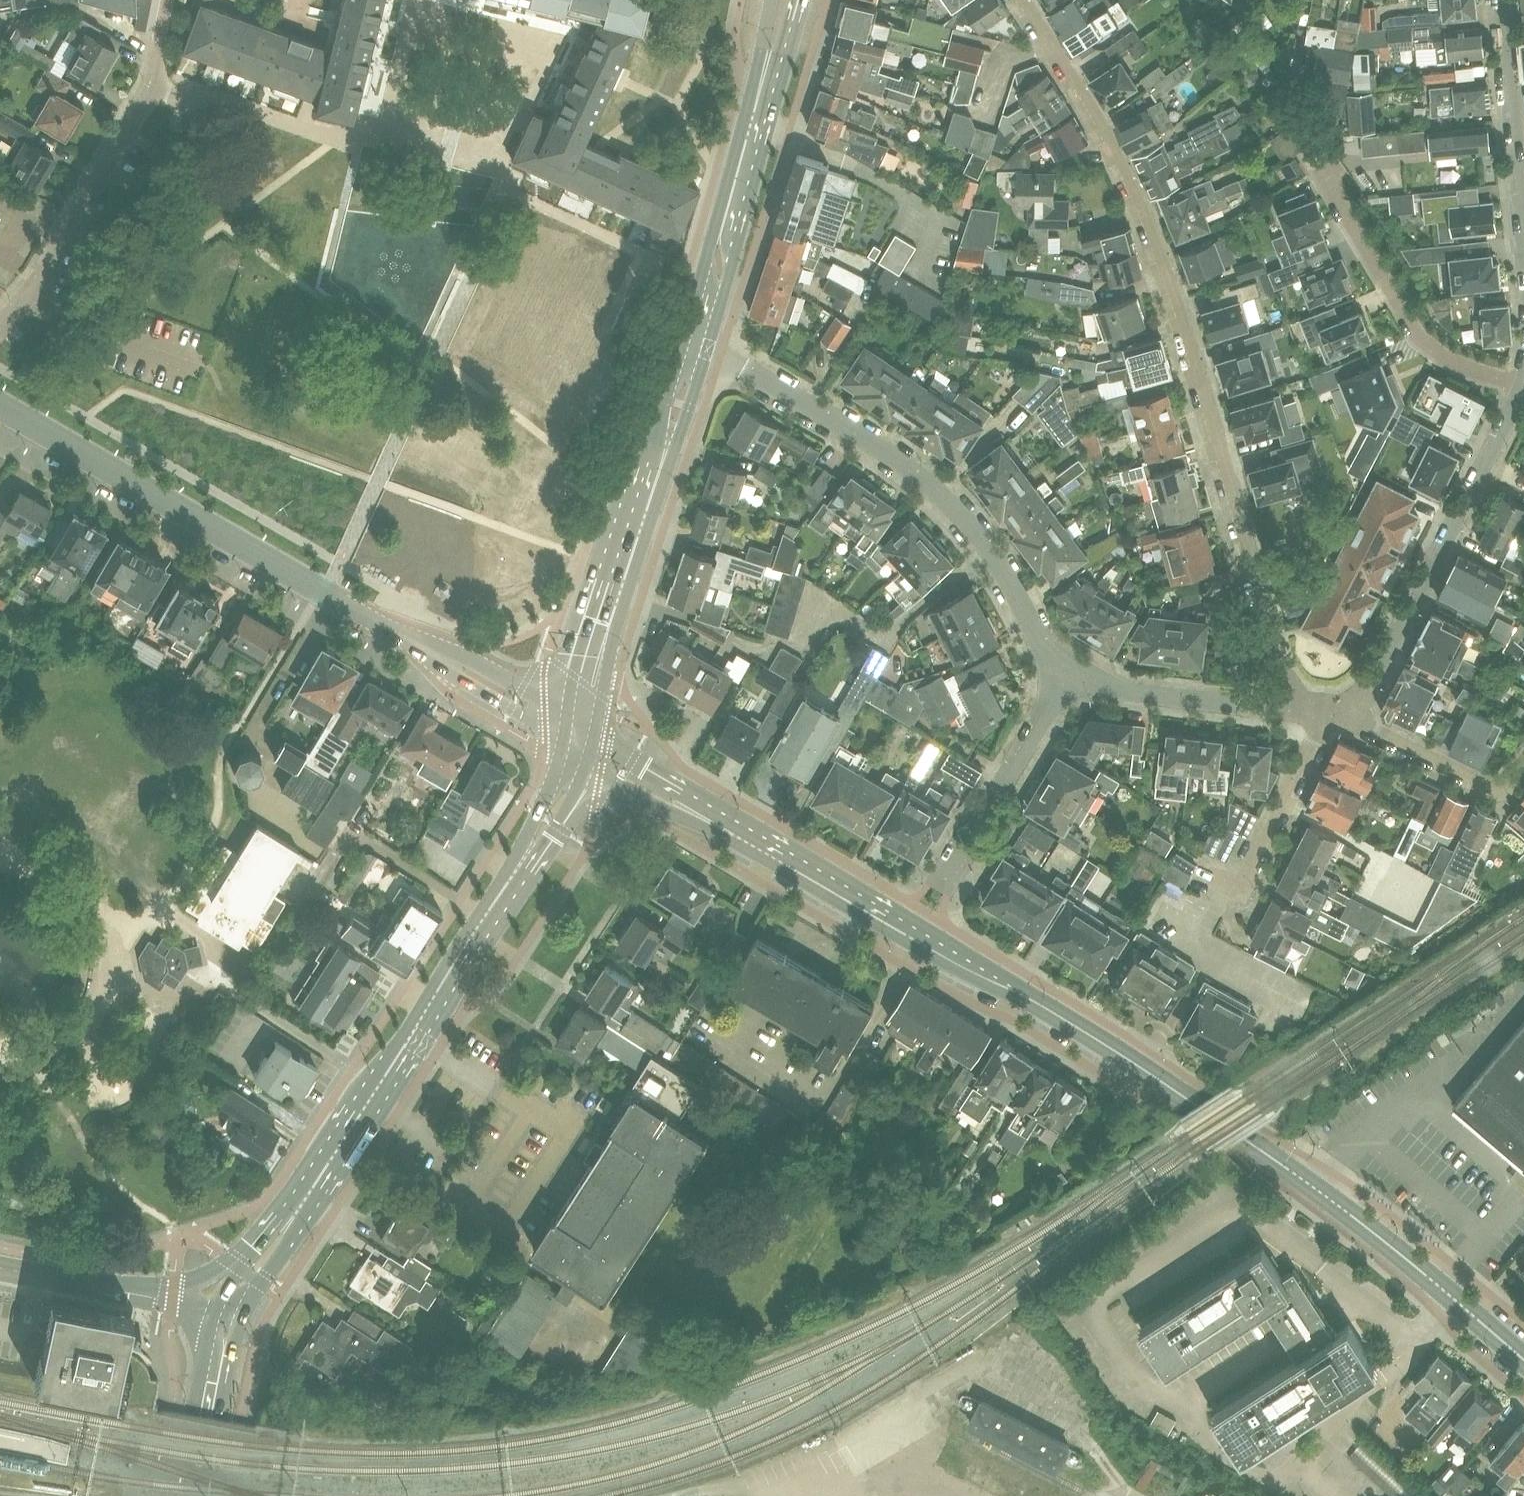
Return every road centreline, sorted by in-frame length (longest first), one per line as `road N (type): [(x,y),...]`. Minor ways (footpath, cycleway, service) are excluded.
road 1 (secondary): [(1523,1359),(1325,1195),(1190,1102),(580,738)]
road 2 (residential): [(1020,0),(1095,116),(1162,265),(1278,661),(1280,709)]
road 3 (secondary): [(231,1310),(548,837),(572,784),(580,738)]
road 4 (unclassified): [(580,738),(0,409)]
road 5 (residential): [(1052,684),(1046,650),(1001,570),(941,493),(737,366),(694,354)]
road 6 (residential): [(1305,1006),(1194,948),(1226,881),(1241,889),(1329,716)]
road 7 (secondary): [(580,738),(600,633),(694,354)]
road 8 (residential): [(1523,387),(1350,722)]
road 9 (residential): [(1319,170),(1419,338),(1452,362),(1523,385)]
road 10 (unclassified): [(0,328),(40,279),(149,86)]
road 11 (secondary): [(694,354),(762,107)]
road 12 (residential): [(1501,0),(1523,241)]
road 13 (residential): [(231,1310),(0,1266)]
road 14 (residential): [(1280,709),(1052,684)]
road 15 (residential): [(945,884),(1046,711),(1052,684)]
road 16 (residential): [(1350,722),(1488,788),(1504,789),(1523,767)]
road 17 (secondary): [(192,1495),(231,1310)]
road 18 (track): [(1284,805),(1386,861),(1395,893)]

